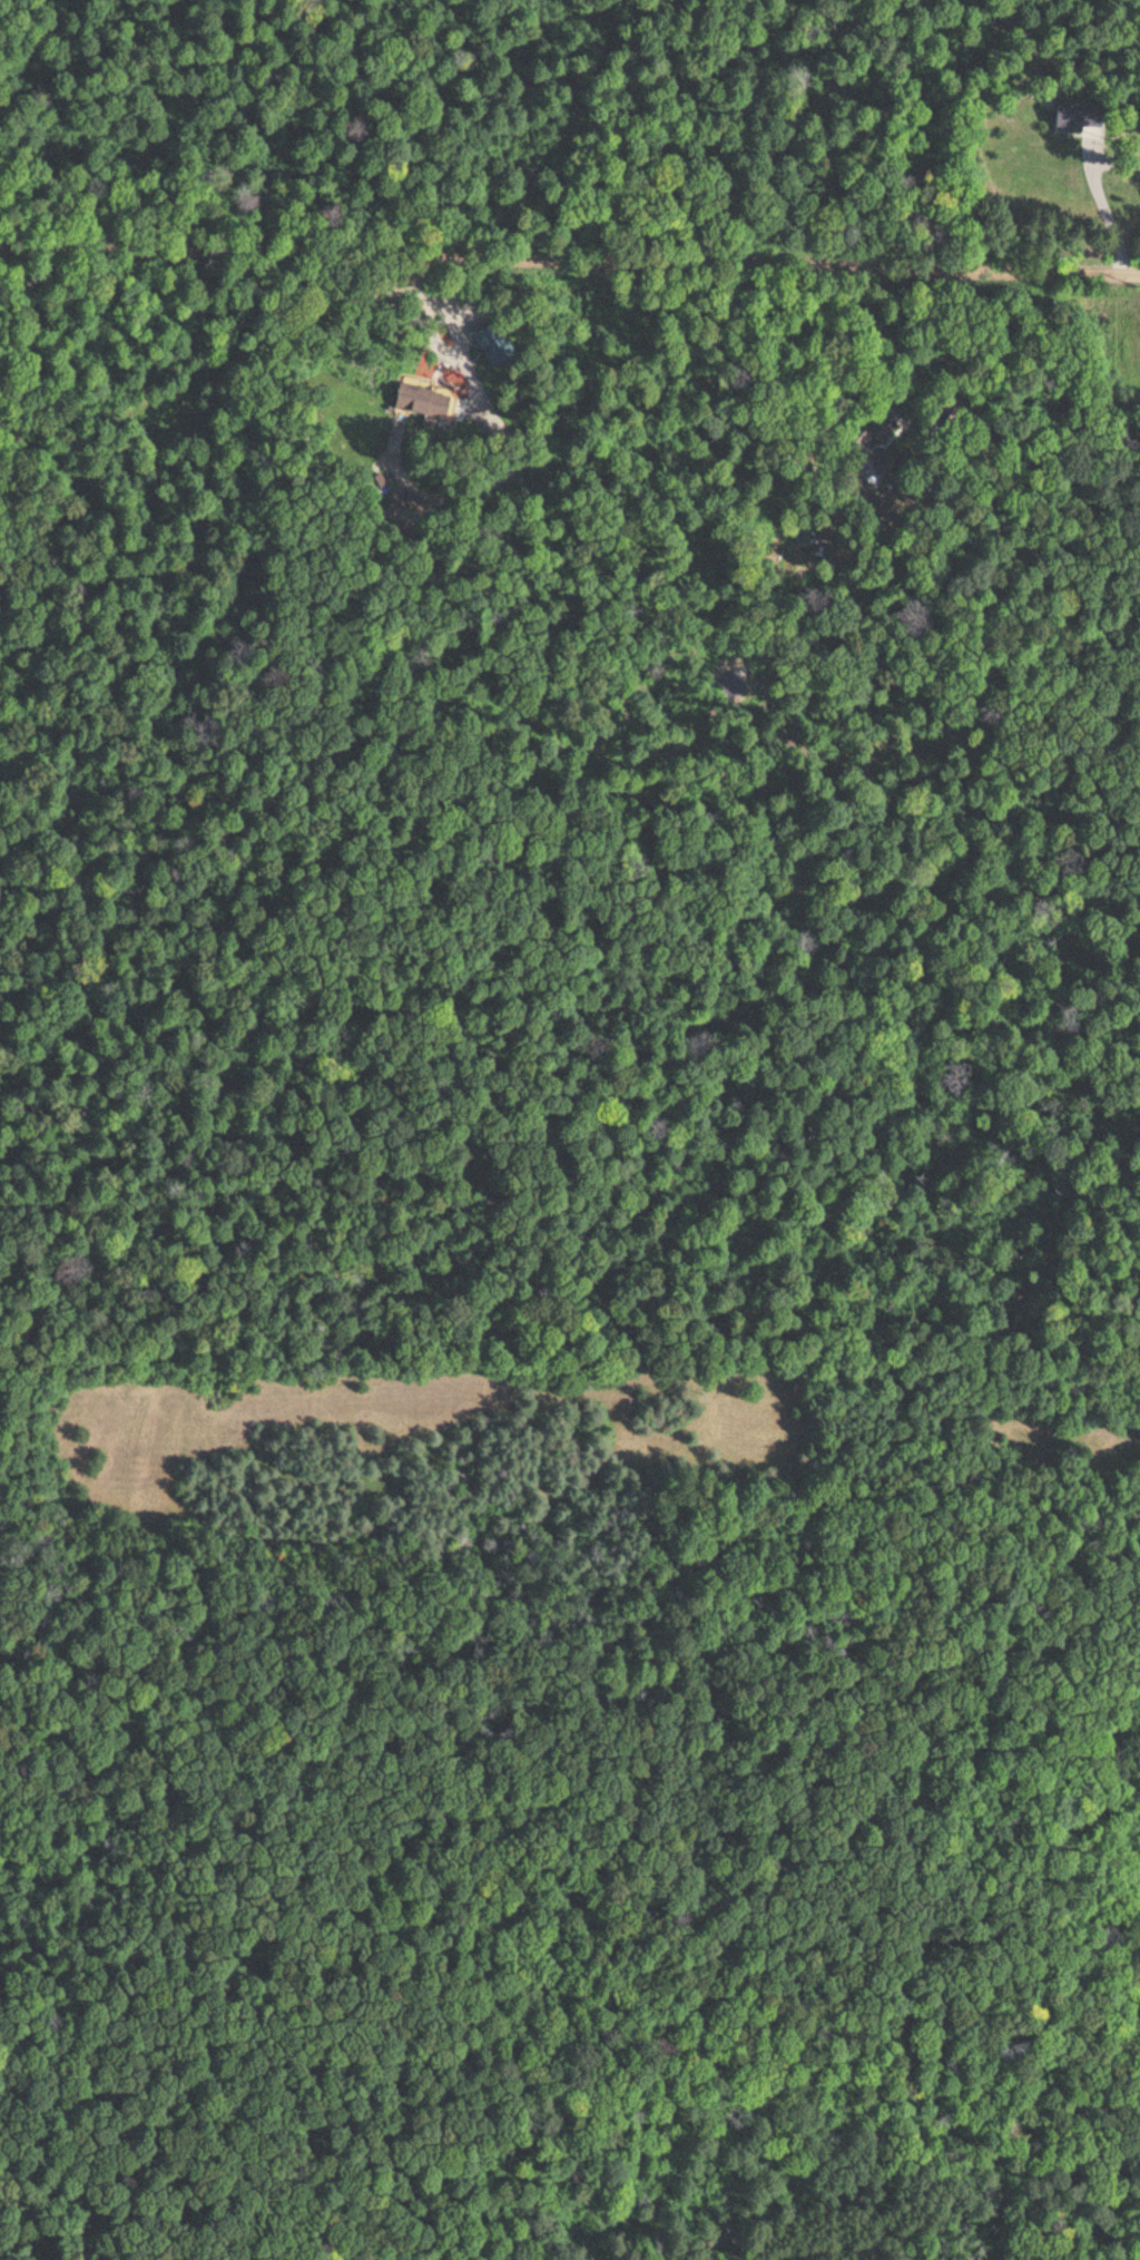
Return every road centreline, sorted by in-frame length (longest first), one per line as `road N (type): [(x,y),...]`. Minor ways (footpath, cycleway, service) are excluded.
road 1 (residential): [(0,253),(1139,281)]

